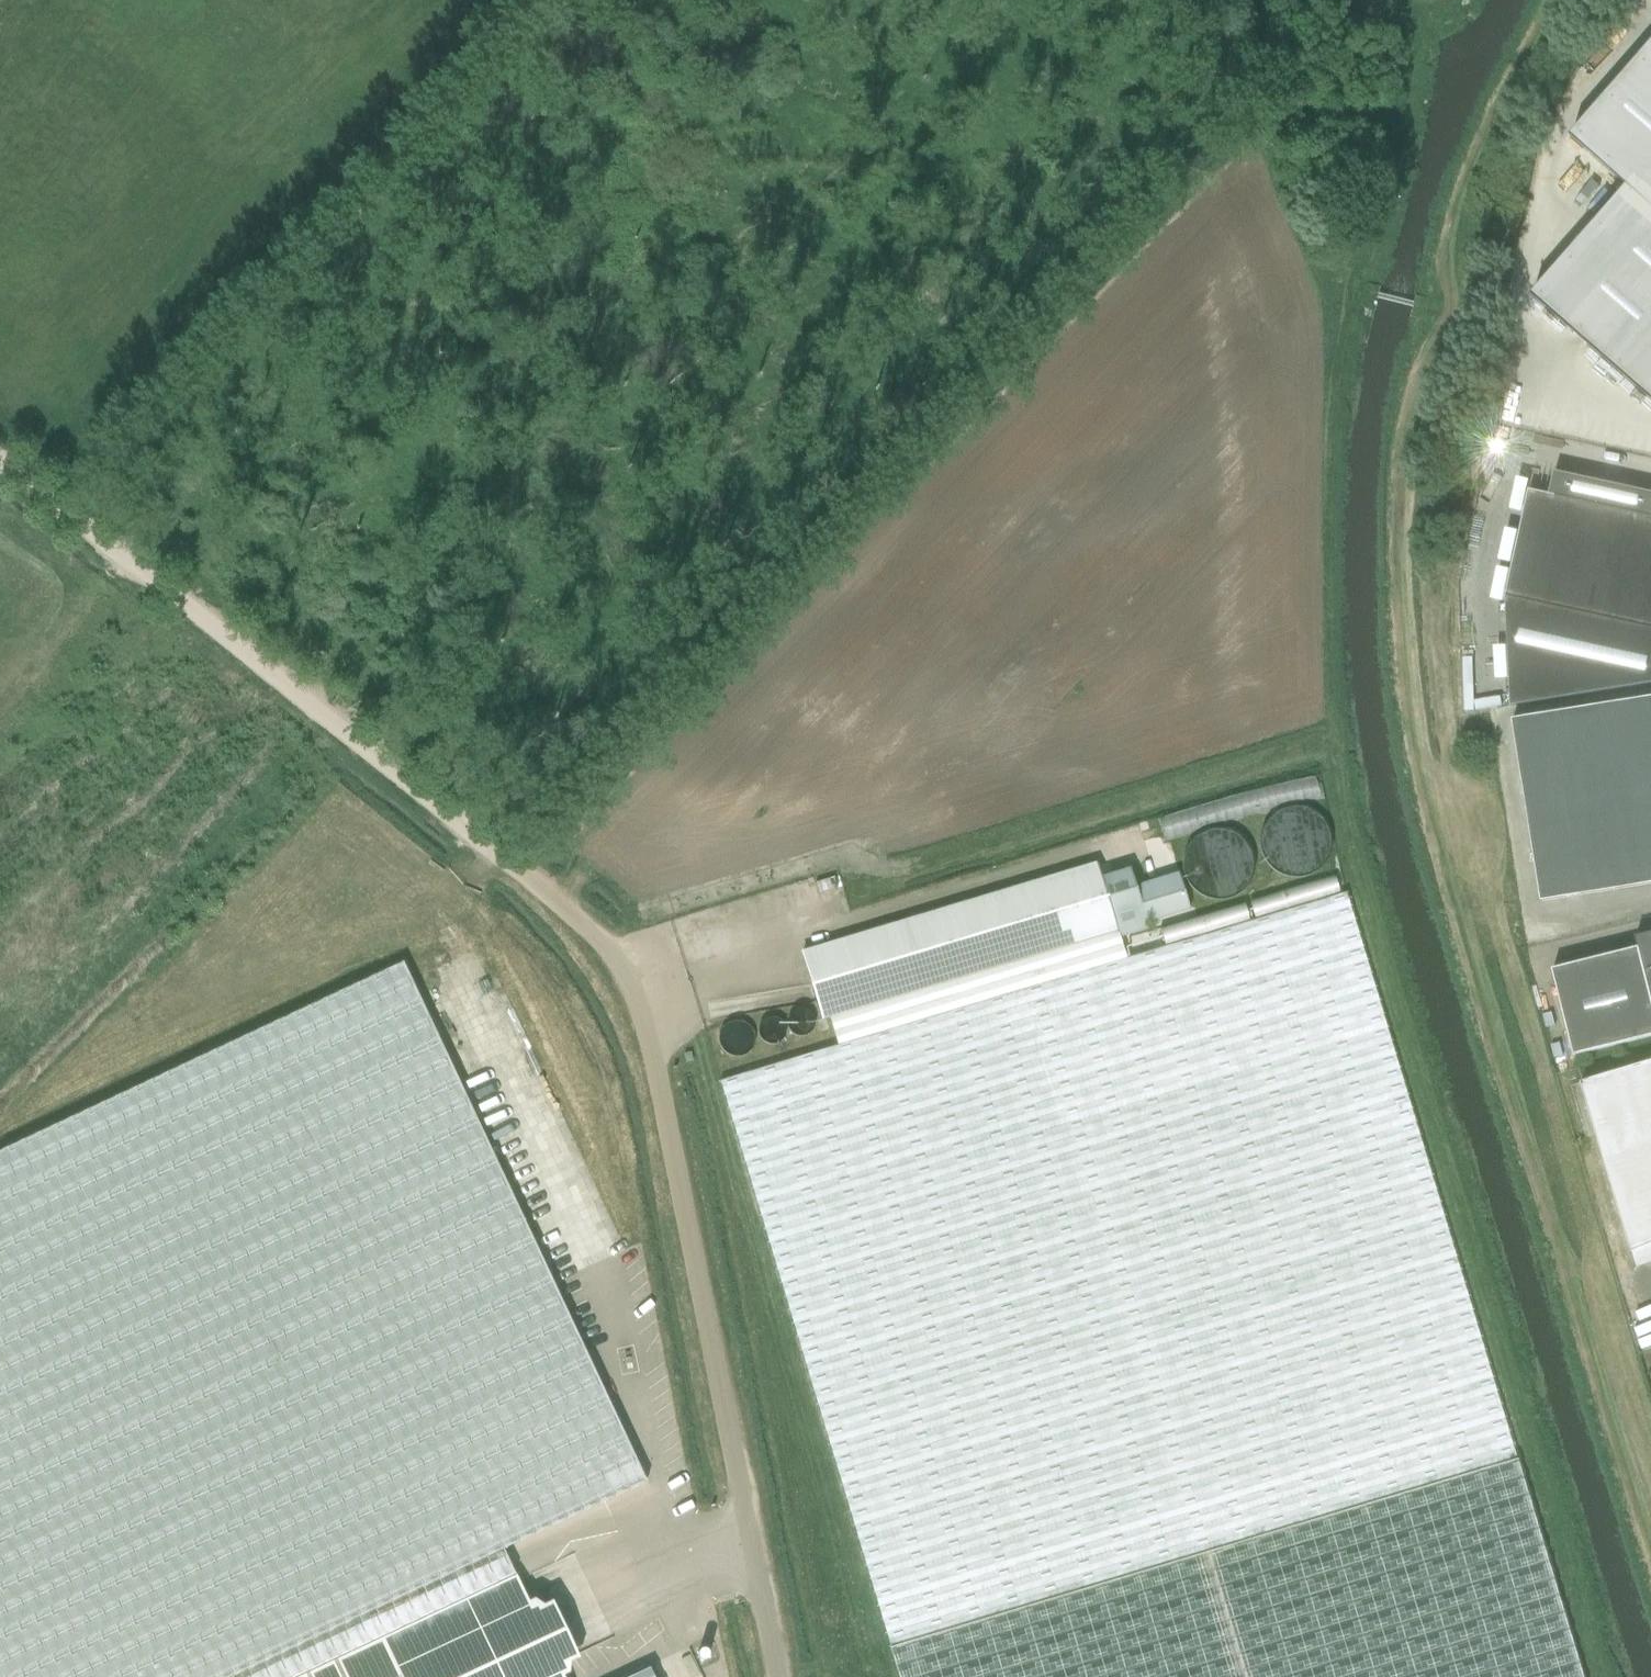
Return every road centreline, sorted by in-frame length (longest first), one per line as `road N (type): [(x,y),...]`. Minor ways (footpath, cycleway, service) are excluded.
road 1 (unclassified): [(762,1676),(637,1039),(618,991),(581,942),(455,823)]
road 2 (track): [(455,823),(230,628),(0,457)]

